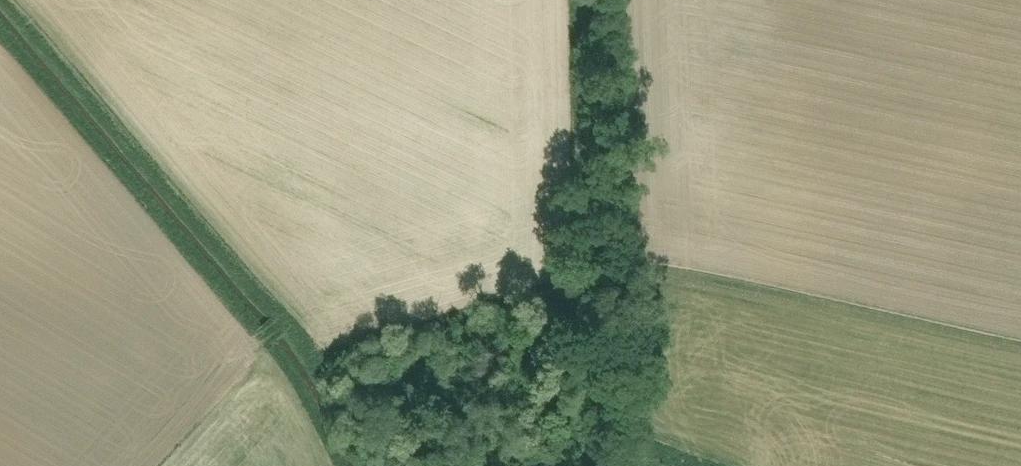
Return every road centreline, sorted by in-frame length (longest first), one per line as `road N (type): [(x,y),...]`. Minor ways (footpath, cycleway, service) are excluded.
road 1 (track): [(582,0),(582,465)]

